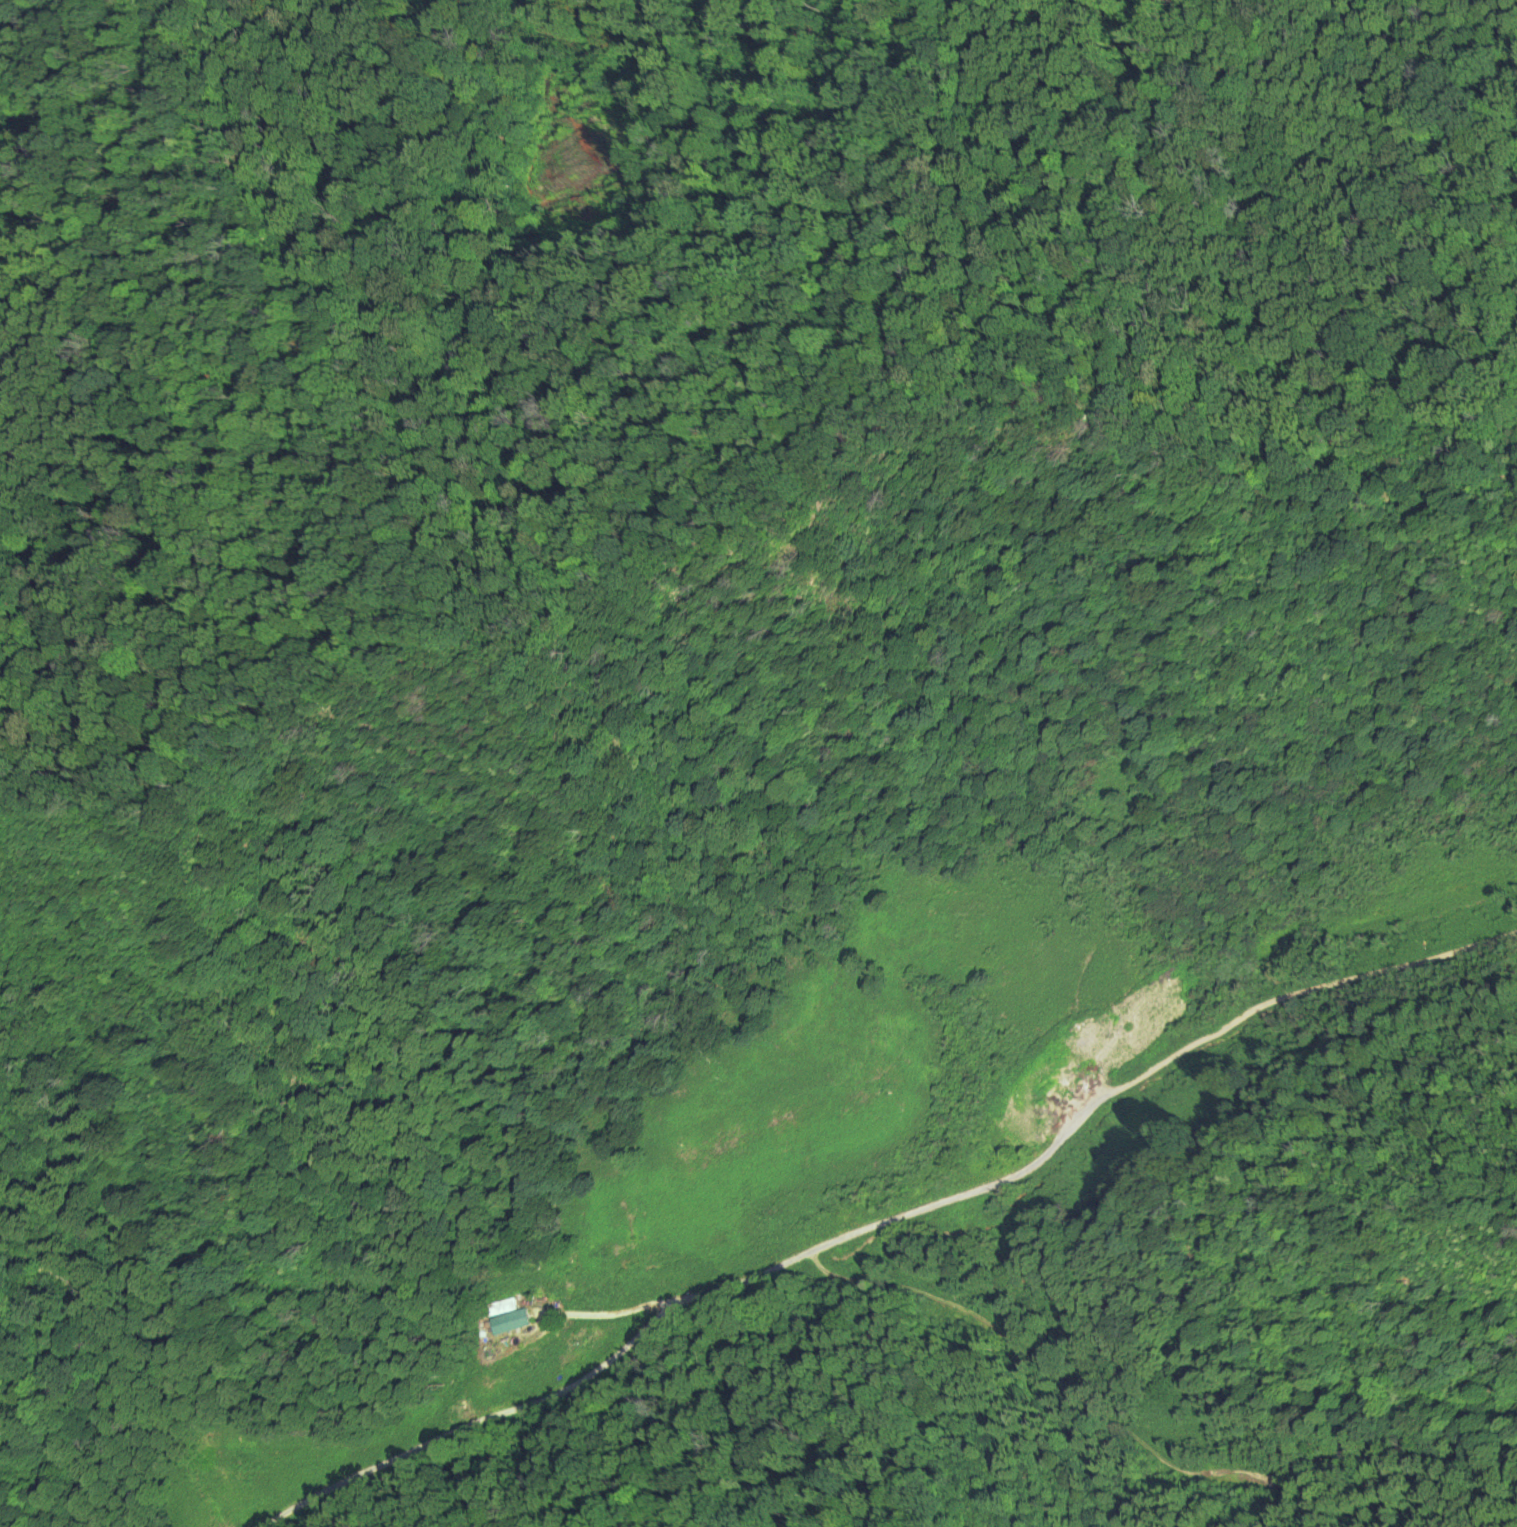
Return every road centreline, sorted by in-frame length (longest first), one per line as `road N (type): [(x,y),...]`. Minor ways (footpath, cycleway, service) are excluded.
road 1 (residential): [(1123,1355),(839,1204),(791,1204),(625,1285),(533,1355),(164,1526)]

